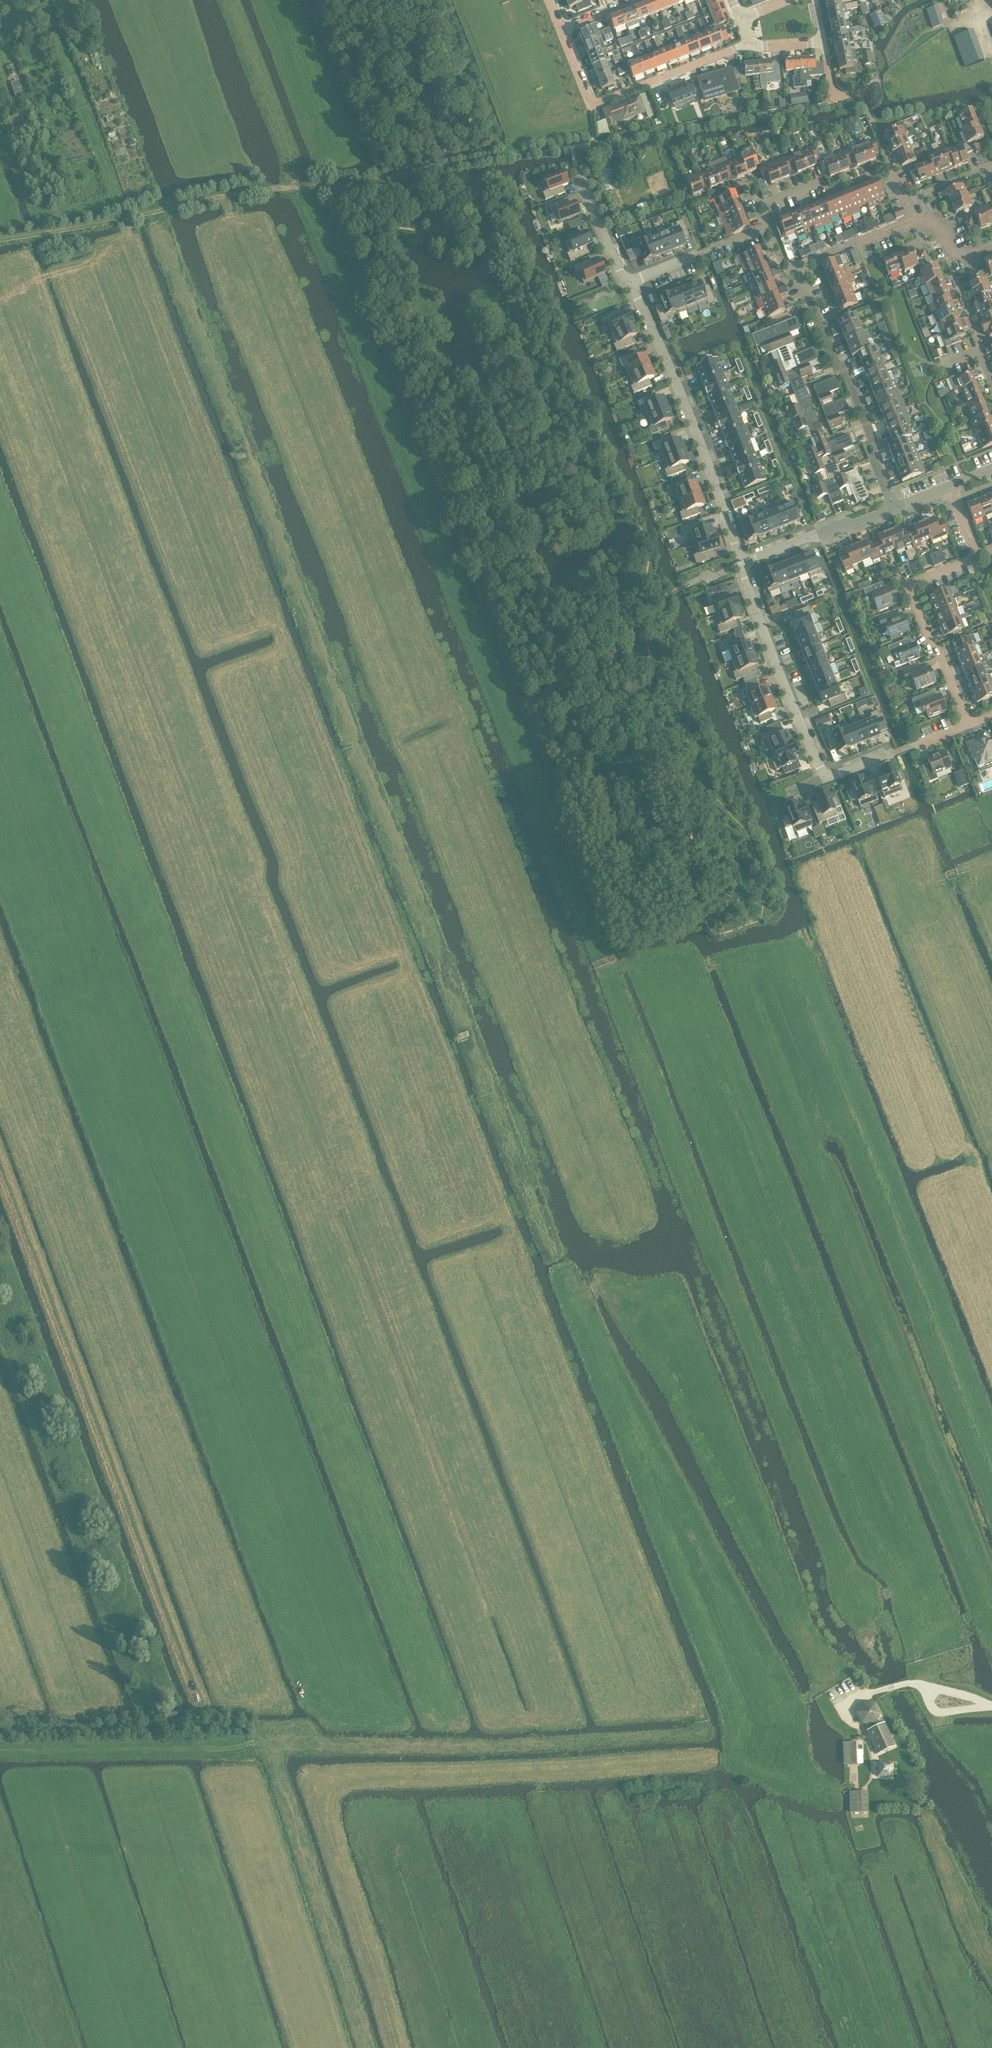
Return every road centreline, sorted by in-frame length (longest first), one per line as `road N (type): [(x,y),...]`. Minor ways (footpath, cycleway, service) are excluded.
road 1 (track): [(729,962),(658,961),(609,970),(228,0)]
road 2 (track): [(204,1729),(0,1165)]
road 3 (track): [(0,241),(227,196),(438,167)]
road 4 (residential): [(631,281),(744,565)]
road 5 (residential): [(892,508),(870,453),(872,434),(797,268)]
road 6 (track): [(594,143),(835,100)]
road 7 (residential): [(744,565),(824,779)]
road 8 (residential): [(970,723),(914,587),(977,556)]
road 9 (residential): [(592,105),(750,46)]
road 10 (residential): [(744,565),(892,508)]
road 11 (track): [(448,166),(594,143)]
road 12 (residential): [(914,224),(797,268)]
road 13 (residential): [(577,174),(631,281)]

